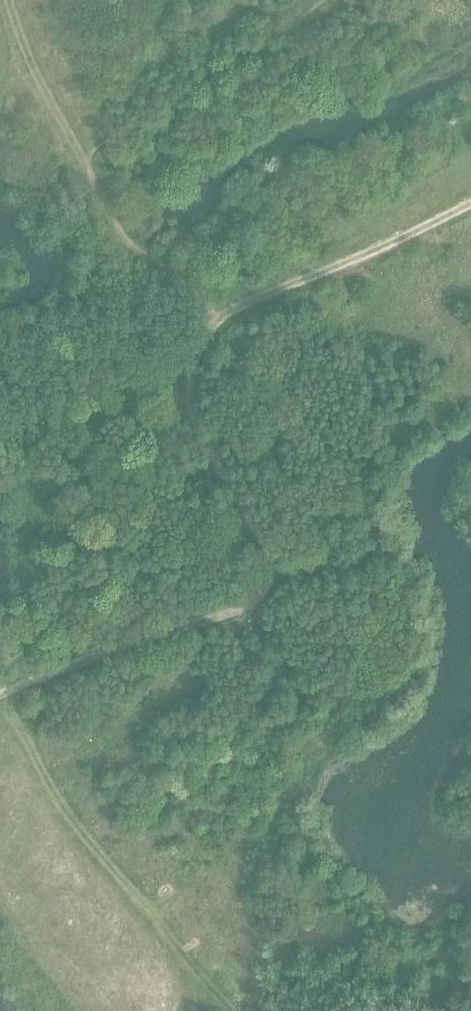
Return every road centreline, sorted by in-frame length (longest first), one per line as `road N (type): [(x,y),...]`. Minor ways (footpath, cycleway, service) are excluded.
road 1 (track): [(238,304),(210,327),(188,362),(184,401),(267,554),(269,583),(247,605),(0,693)]
road 2 (track): [(470,205),(238,304)]
road 3 (track): [(238,304),(183,286),(143,255),(88,173)]
road 4 (track): [(88,173),(28,57),(9,0)]

